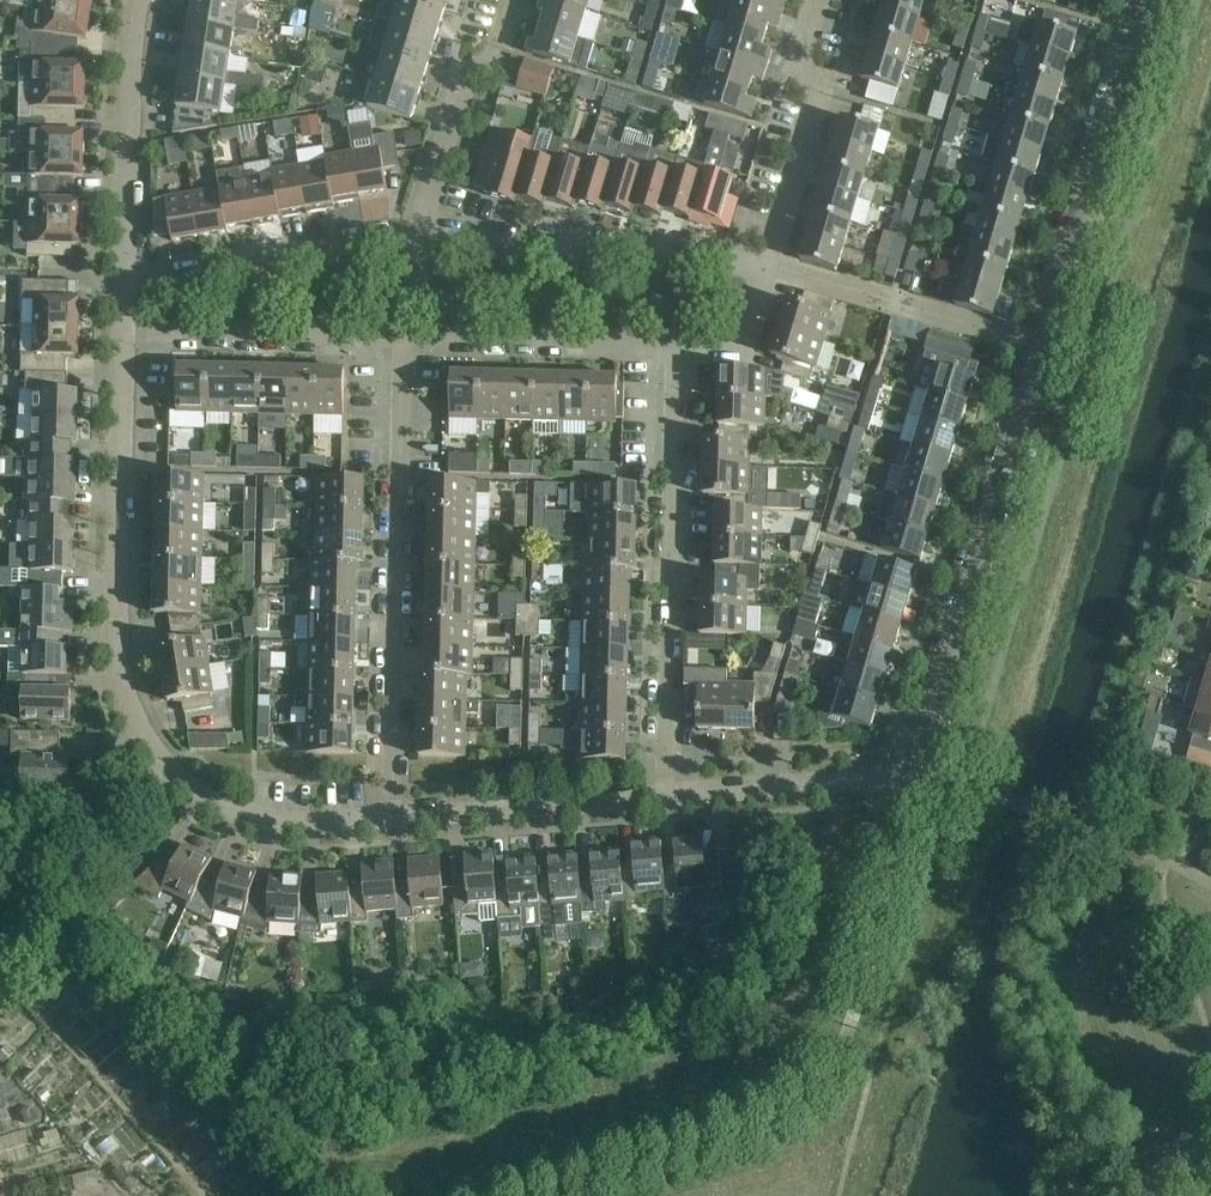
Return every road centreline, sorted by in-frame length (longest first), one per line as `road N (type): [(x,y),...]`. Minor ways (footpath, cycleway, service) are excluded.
road 1 (residential): [(393,814),(402,339)]
road 2 (residential): [(664,792),(671,348)]
road 3 (residential): [(168,764),(133,720),(117,672),(128,335)]
road 4 (residential): [(920,769),(1044,348)]
road 5 (residential): [(1044,348),(1145,0)]
road 6 (residential): [(769,264),(673,249),(409,244)]
road 7 (residential): [(128,292),(131,48),(142,0)]
road 8 (residential): [(409,244),(372,244),(128,292)]
road 9 (residential): [(769,264),(823,92),(796,53),(812,0)]
road 10 (residential): [(409,244),(455,97),(497,67),(513,0)]
road 11 (residential): [(128,335),(402,339)]
road 12 (residential): [(664,792),(393,814)]
road 13 (residential): [(402,339),(671,348)]
road 14 (residential): [(920,769),(664,792)]
road 15 (residential): [(393,814),(244,814),(168,764)]
road 16 (residential): [(0,851),(99,830),(168,764)]
road 17 (residential): [(671,348),(723,350),(743,328),(769,264)]
road 18 (residential): [(1044,348),(904,305)]

